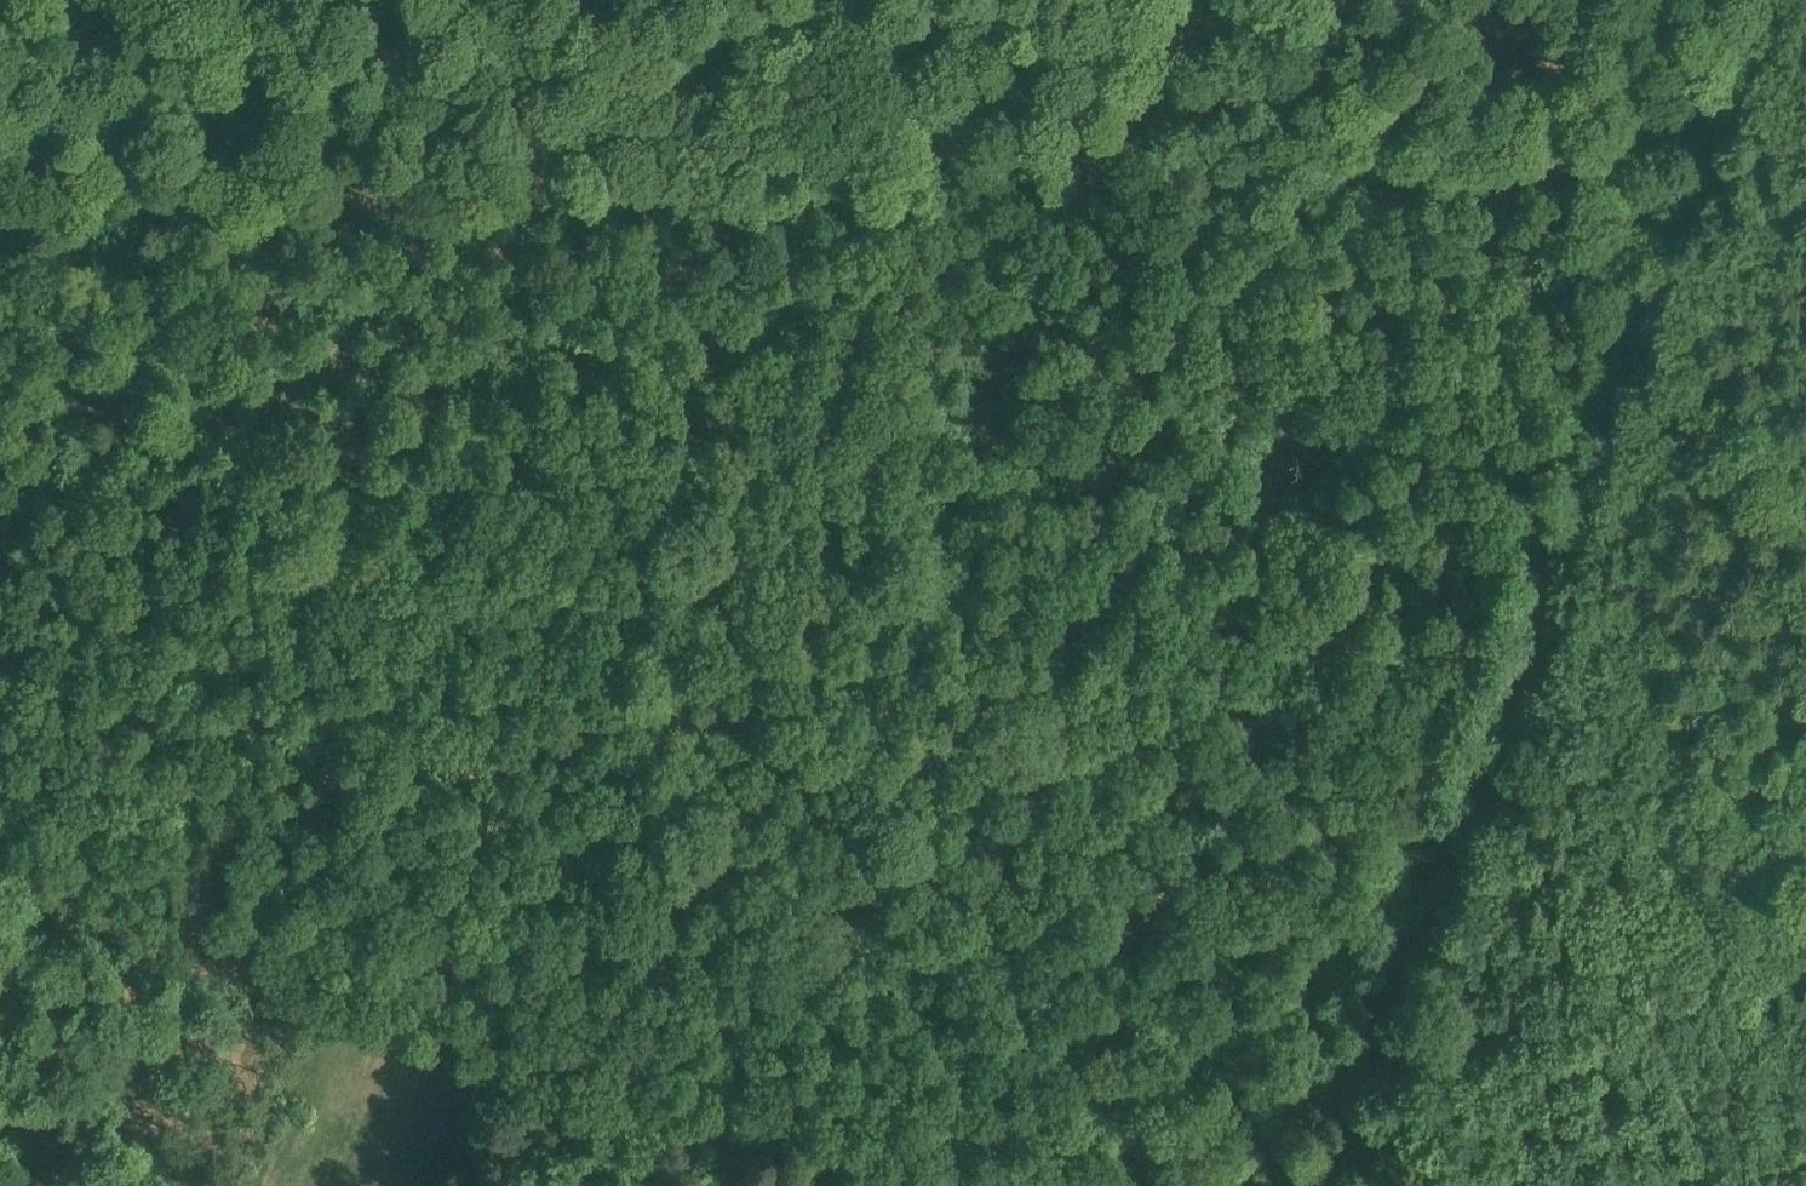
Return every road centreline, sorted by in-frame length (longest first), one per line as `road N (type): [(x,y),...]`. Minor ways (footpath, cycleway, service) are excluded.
road 1 (track): [(0,196),(330,181),(674,185),(1018,135),(1385,126),(1739,139)]
road 2 (track): [(1791,0),(1739,139),(1288,1185)]

